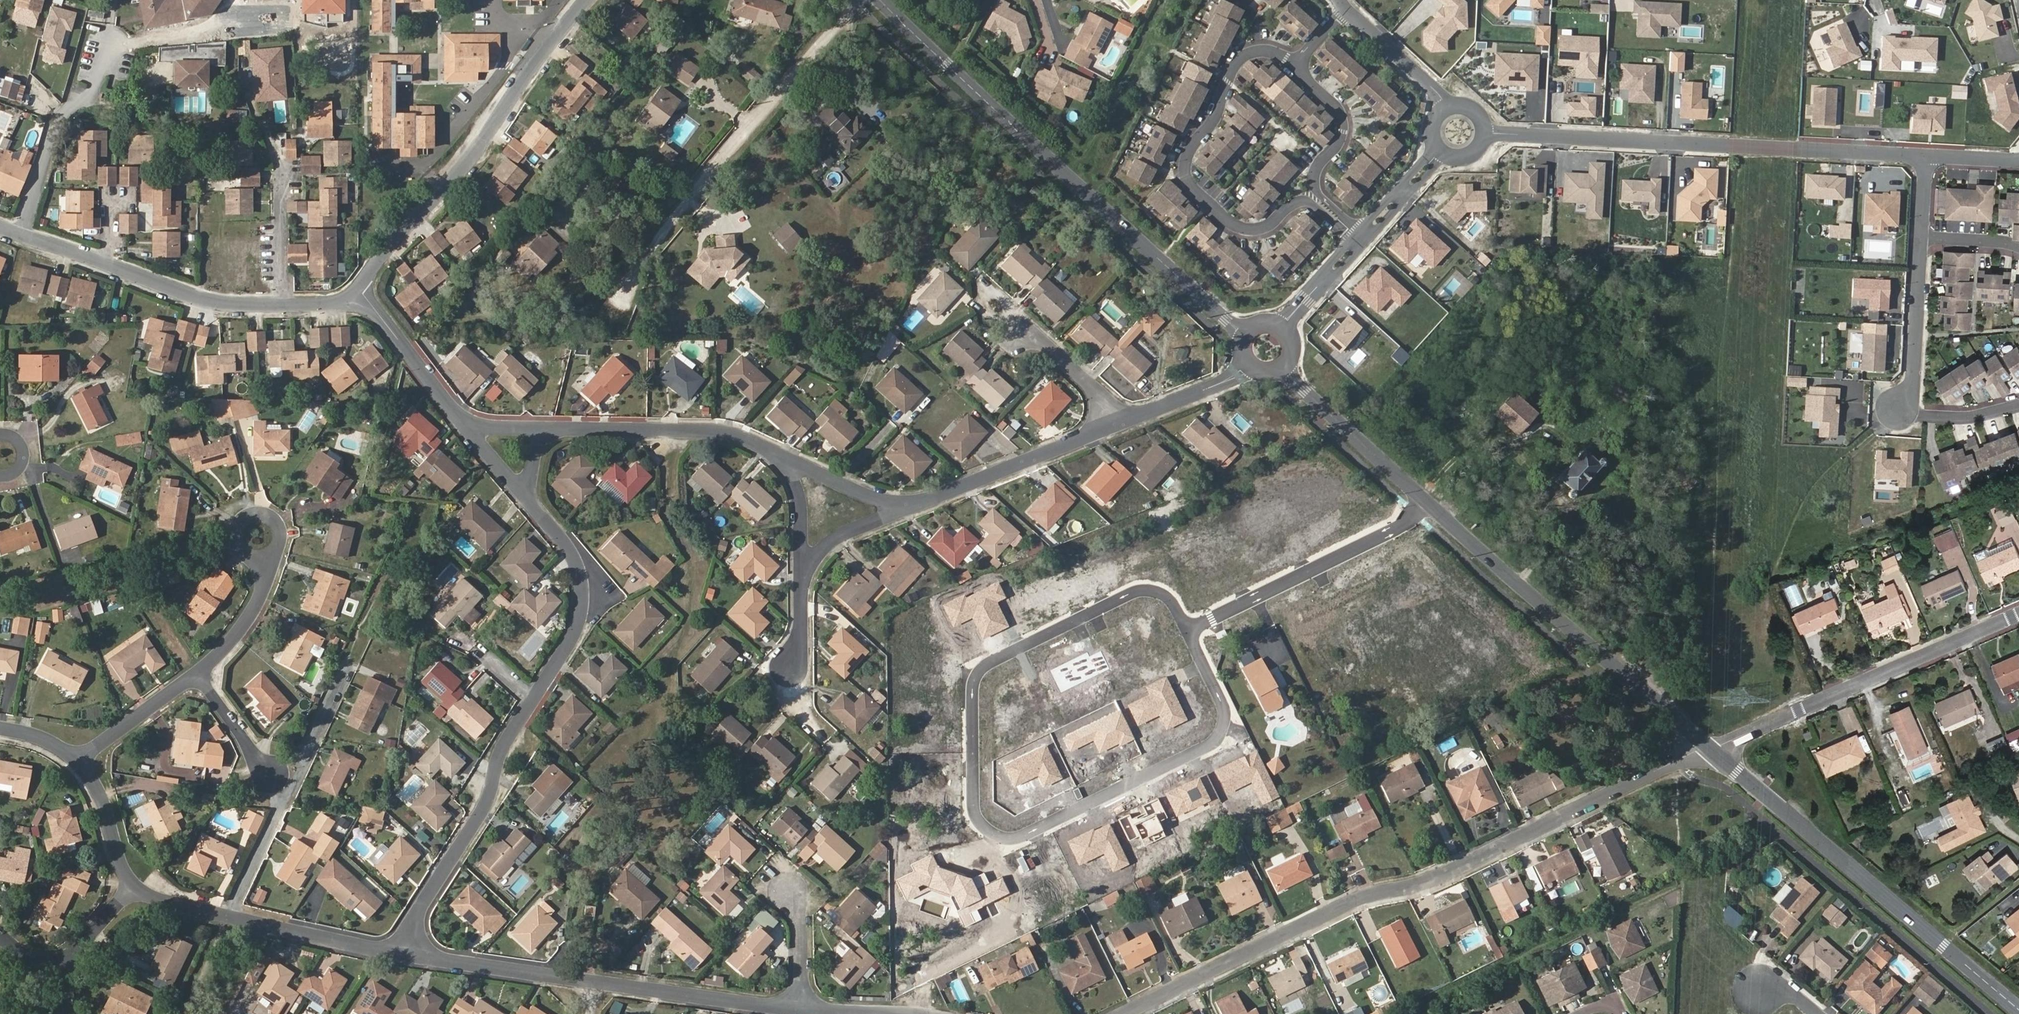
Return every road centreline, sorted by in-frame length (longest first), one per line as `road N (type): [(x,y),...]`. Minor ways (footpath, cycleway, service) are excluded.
road 1 (residential): [(1188,628),(1166,591),(1139,587),(987,663),(974,686),(977,812),(998,833),(1024,834),(1212,742),(1224,723),(1223,700)]
road 2 (residential): [(1708,748),(1436,879),(1362,899),(1124,1013)]
road 3 (tertiary): [(1246,338),(881,0)]
road 4 (residential): [(1924,155),(1482,136)]
road 5 (tertiary): [(2018,1008),(1708,748)]
road 6 (residential): [(801,1009),(403,949)]
road 7 (track): [(854,0),(624,280),(610,317)]
road 8 (tertiary): [(1708,748),(1426,498)]
road 9 (residential): [(586,0),(357,289)]
road 10 (residential): [(1297,67),(1267,50),(1243,55),(1184,171),(1241,229),(1271,224),(1312,194)]
road 11 (residential): [(1708,748),(2018,613)]
road 12 (track): [(672,430),(669,495),(693,542),(694,577),(689,618),(659,698),(657,735)]
road 13 (residential): [(535,699),(403,949)]
road 14 (residential): [(1426,498),(1397,526),(1188,628)]
road 15 (residential): [(1134,420),(904,507)]
road 16 (residential): [(788,461),(722,433),(563,428)]
road 17 (residential): [(528,502),(575,560),(582,597),(574,634),(535,699)]
road 18 (tertiary): [(1426,498),(1282,367)]
road 19 (residential): [(283,304),(206,300),(108,261)]
road 20 (residential): [(1920,237),(1910,416)]
road 21 (residential): [(403,949),(228,915)]
road 22 (residential): [(357,289),(464,423)]
road 23 (residential): [(264,535),(261,601),(199,676)]
road 24 (residential): [(1312,194),(1317,164),(1342,134),(1342,115),(1297,67)]
road 25 (residential): [(1012,332),(1041,342),(1134,420)]
road 26 (residential): [(199,676),(79,762)]
road 27 (residential): [(1344,9),(1437,92),(1447,111)]
road 28 (residential): [(285,791),(199,676)]
road 29 (residential): [(133,892),(103,801),(79,762)]
road 30 (residential): [(284,165),(283,304)]
road 31 (residential): [(347,667),(285,791)]
road 32 (residential): [(228,915),(285,791)]
road 33 (residential): [(1253,366),(1134,420)]
road 34 (residential): [(802,575),(831,540),(904,507)]
road 35 (residential): [(904,507),(788,461)]
road 36 (residential): [(1357,234),(1272,325)]
road 37 (residential): [(1289,339),(1366,242)]

